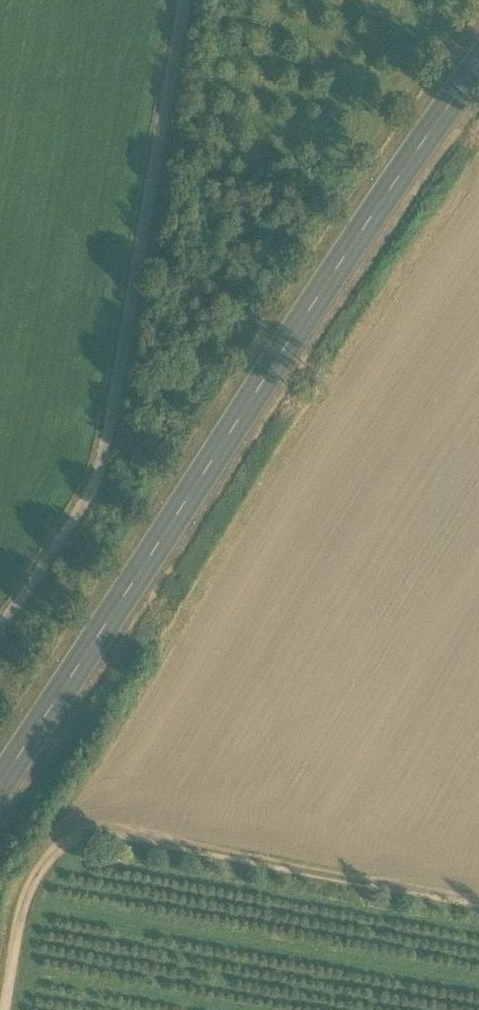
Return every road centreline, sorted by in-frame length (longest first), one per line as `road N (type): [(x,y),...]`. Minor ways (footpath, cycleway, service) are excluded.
road 1 (primary): [(478,66),(0,783)]
road 2 (track): [(0,630),(98,484),(184,0)]
road 3 (track): [(478,902),(73,833),(26,897),(2,1009)]

